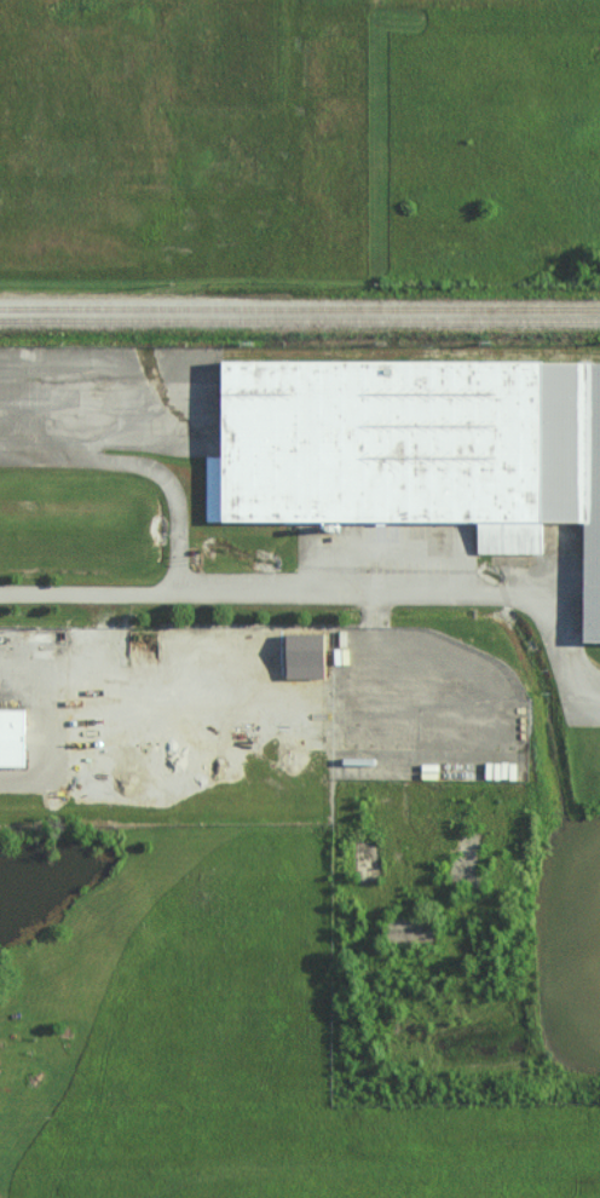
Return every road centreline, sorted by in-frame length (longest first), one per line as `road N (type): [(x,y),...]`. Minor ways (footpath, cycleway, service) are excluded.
road 1 (residential): [(489,599),(0,603)]
road 2 (residential): [(489,599),(537,609),(593,720),(535,720)]

